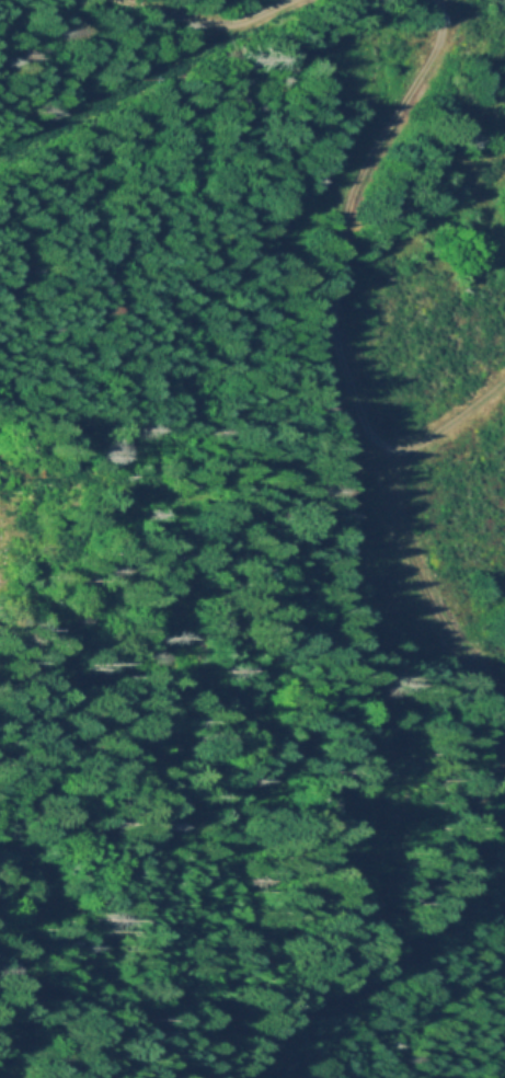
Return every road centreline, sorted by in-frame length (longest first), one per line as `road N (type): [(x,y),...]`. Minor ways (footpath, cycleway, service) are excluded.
road 1 (track): [(497,765),(500,725),(483,672),(431,604),(388,489),(405,446),(387,445),(365,424),(333,319),(331,283),(358,174),(440,34),(436,0)]
road 2 (track): [(497,765),(421,930),(388,964),(271,1025),(221,1077)]
road 3 (track): [(275,0),(221,20),(137,0)]
road 4 (track): [(405,446),(504,374)]

